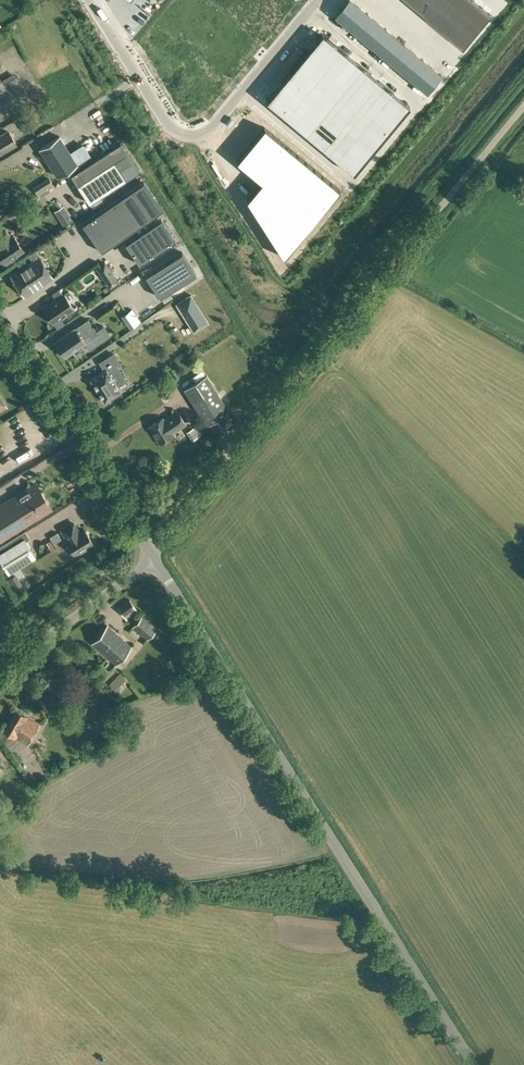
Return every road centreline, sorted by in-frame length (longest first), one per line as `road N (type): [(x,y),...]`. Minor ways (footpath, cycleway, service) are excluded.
road 1 (unclassified): [(473,1064),(155,561)]
road 2 (unclassified): [(151,554),(523,106)]
road 3 (unclassified): [(318,0),(217,122),(187,137),(172,132),(88,0)]
road 4 (residential): [(151,554),(0,320)]
road 5 (unclassified): [(0,674),(155,561)]

